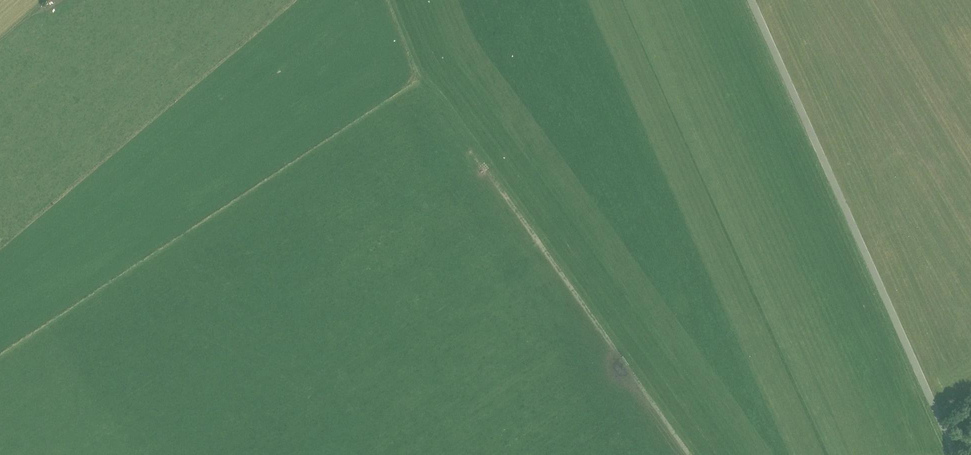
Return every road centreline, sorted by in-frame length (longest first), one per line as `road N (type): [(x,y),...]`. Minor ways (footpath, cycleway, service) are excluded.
road 1 (unclassified): [(956,454),(752,0)]

